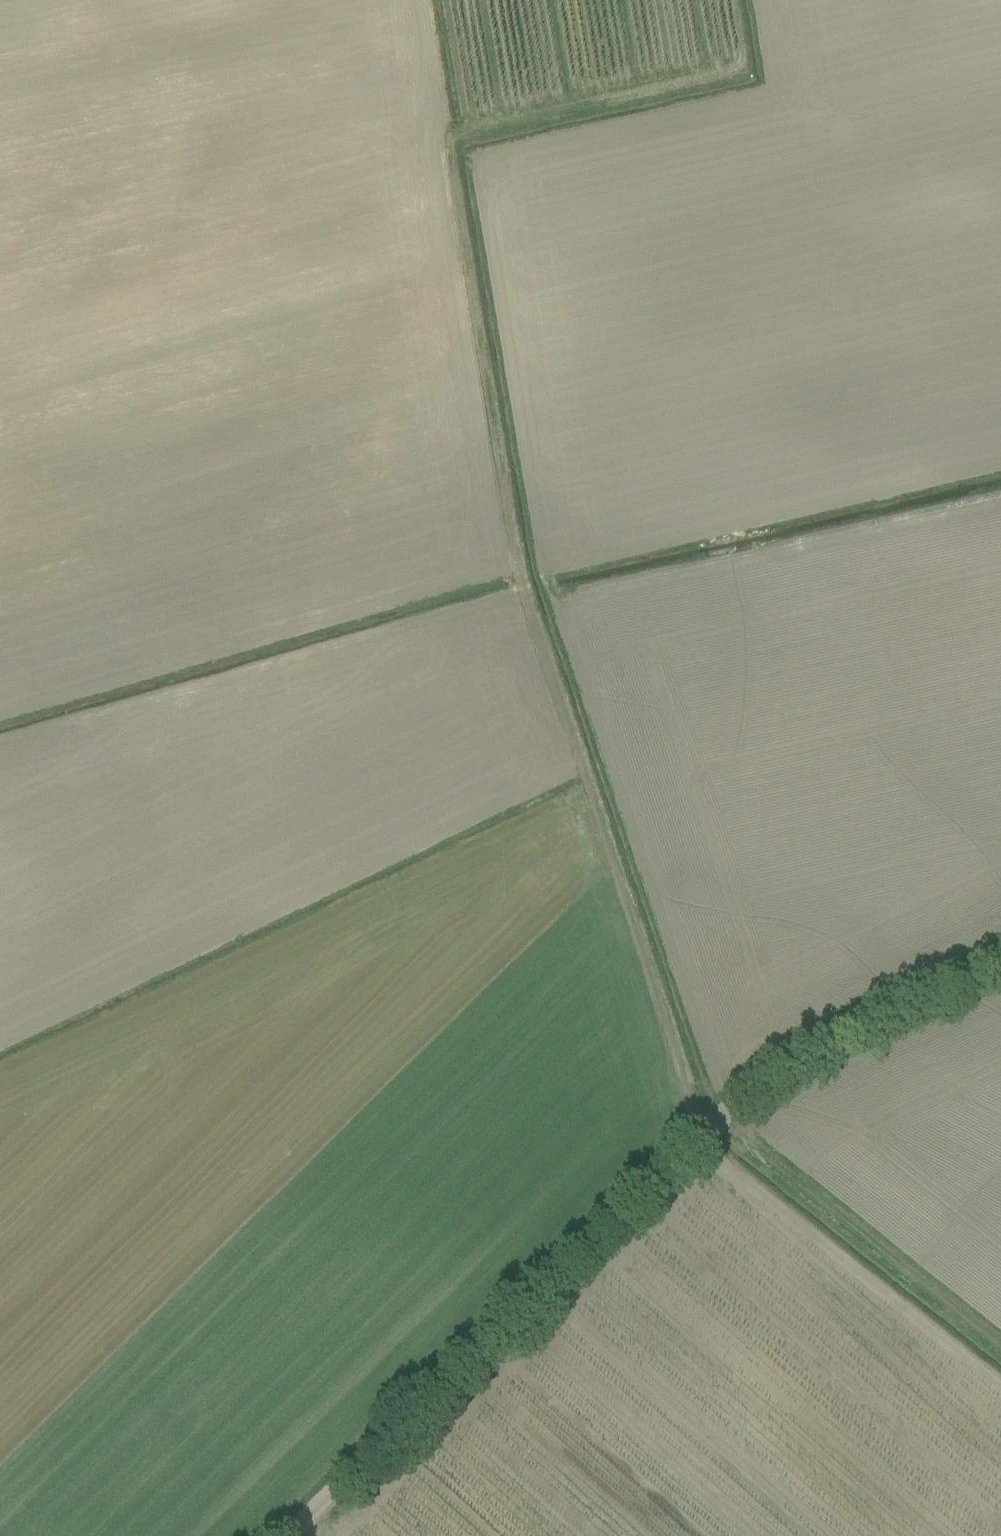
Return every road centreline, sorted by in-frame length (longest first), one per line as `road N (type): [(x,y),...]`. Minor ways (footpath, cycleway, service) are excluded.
road 1 (track): [(286,1535),(709,1115),(1000,947)]

